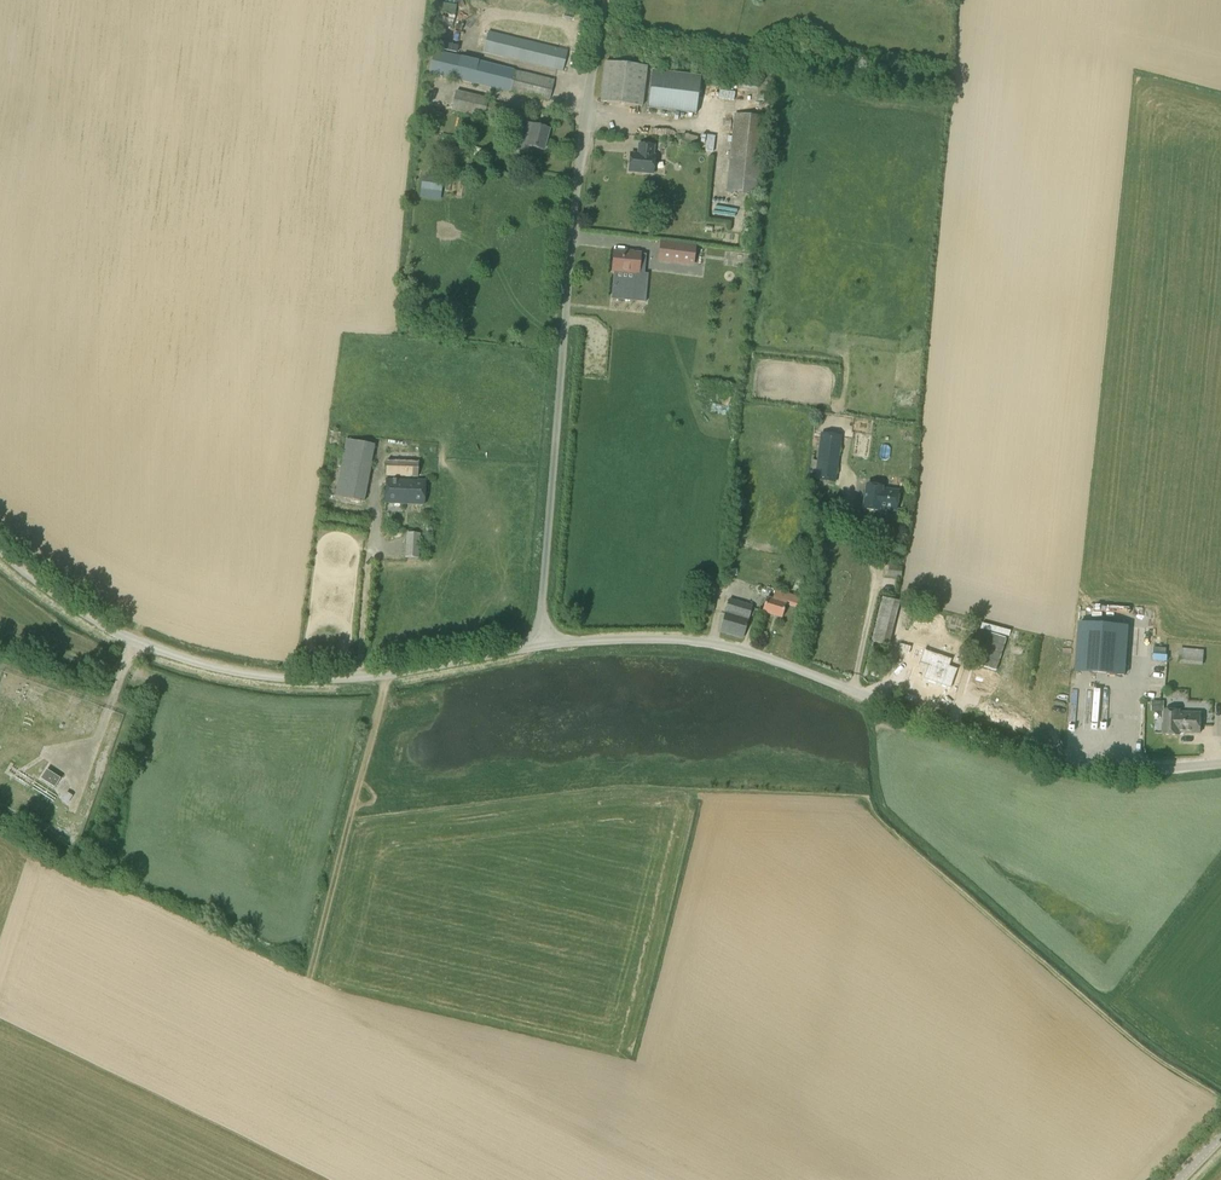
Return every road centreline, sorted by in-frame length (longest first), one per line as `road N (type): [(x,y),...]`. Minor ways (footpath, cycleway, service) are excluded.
road 1 (unclassified): [(1220,765),(1105,773),(1057,763),(725,646),(653,638),(539,647)]
road 2 (unclassified): [(539,647),(577,170),(604,0)]
road 3 (unclassified): [(539,647),(355,678),(257,676),(115,632),(0,552)]
road 4 (track): [(309,977),(350,819)]
road 5 (track): [(386,674),(350,819)]

